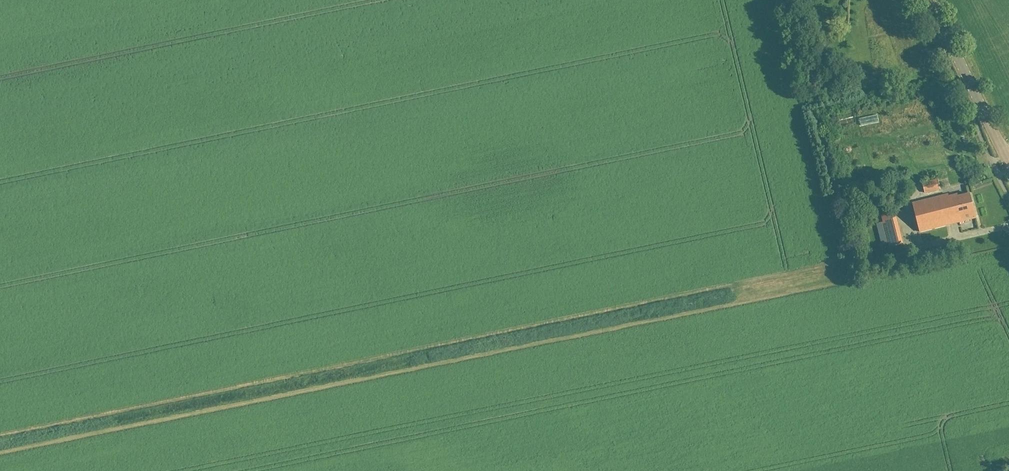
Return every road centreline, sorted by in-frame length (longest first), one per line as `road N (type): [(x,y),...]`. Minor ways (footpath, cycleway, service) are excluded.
road 1 (tertiary): [(1006,159),(931,0)]

